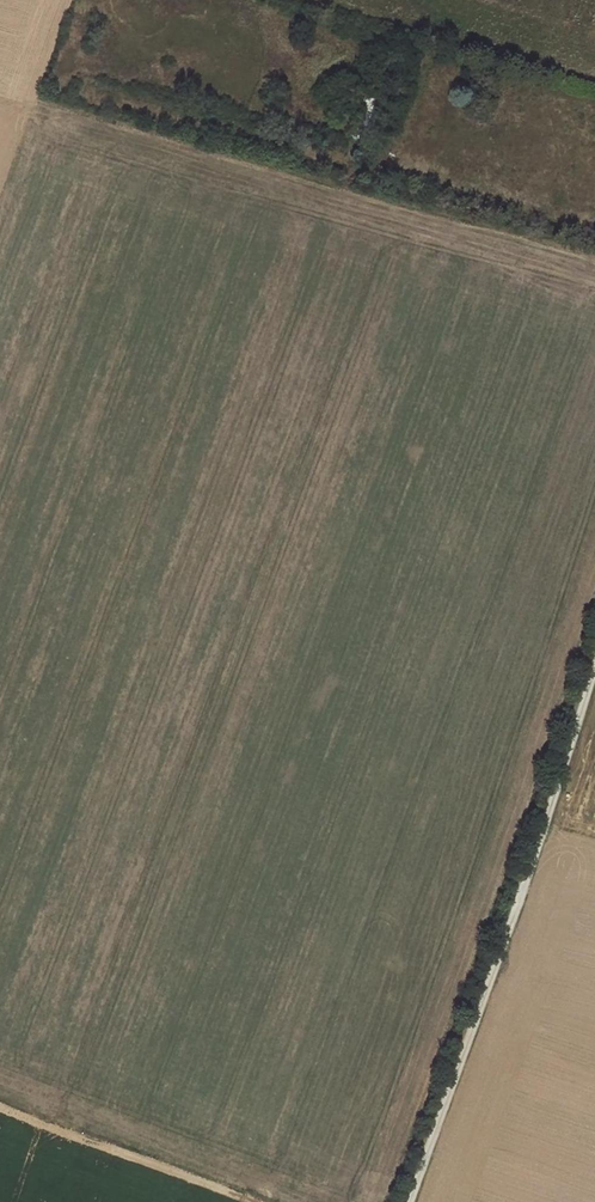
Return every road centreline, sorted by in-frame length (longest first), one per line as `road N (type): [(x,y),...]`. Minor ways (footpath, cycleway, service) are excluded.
road 1 (track): [(594,668),(408,1201)]

